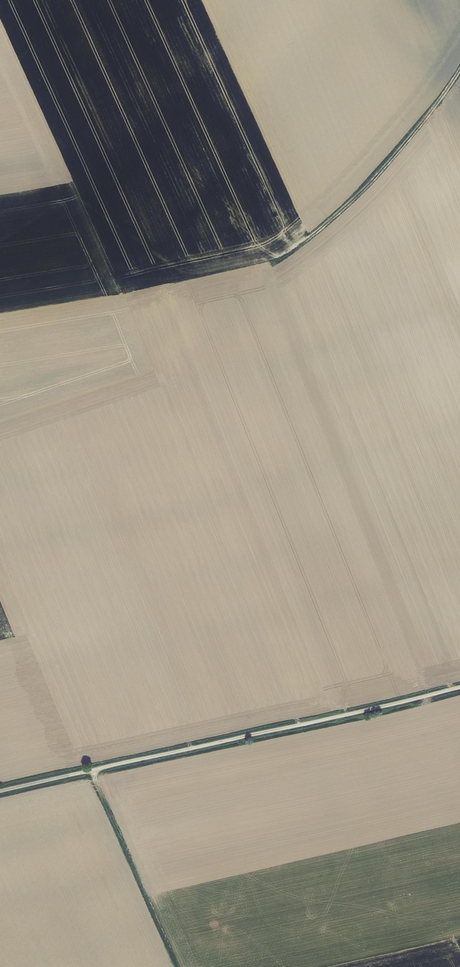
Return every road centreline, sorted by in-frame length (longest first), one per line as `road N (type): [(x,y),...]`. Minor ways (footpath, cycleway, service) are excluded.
road 1 (unclassified): [(0,791),(459,688)]

